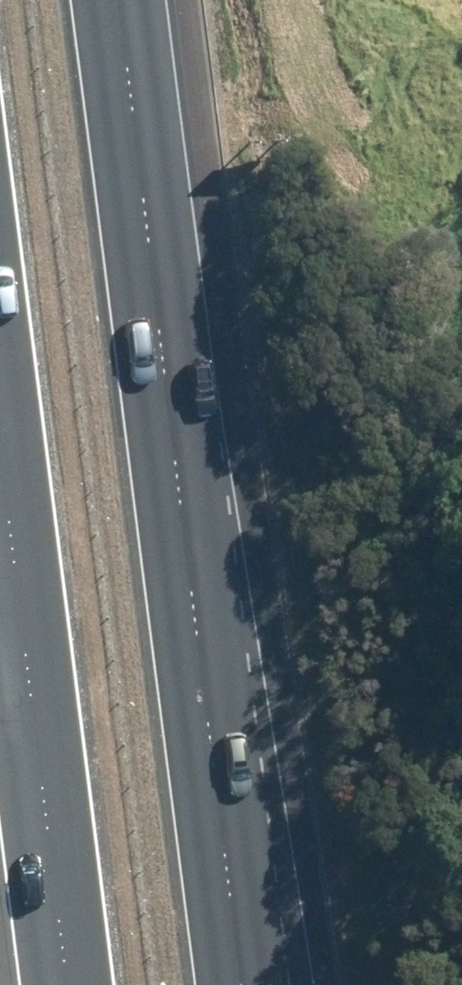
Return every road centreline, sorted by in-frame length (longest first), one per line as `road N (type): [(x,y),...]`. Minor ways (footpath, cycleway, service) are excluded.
road 1 (motorway): [(124,0),(260,984)]
road 2 (motorway): [(67,984),(0,454)]

